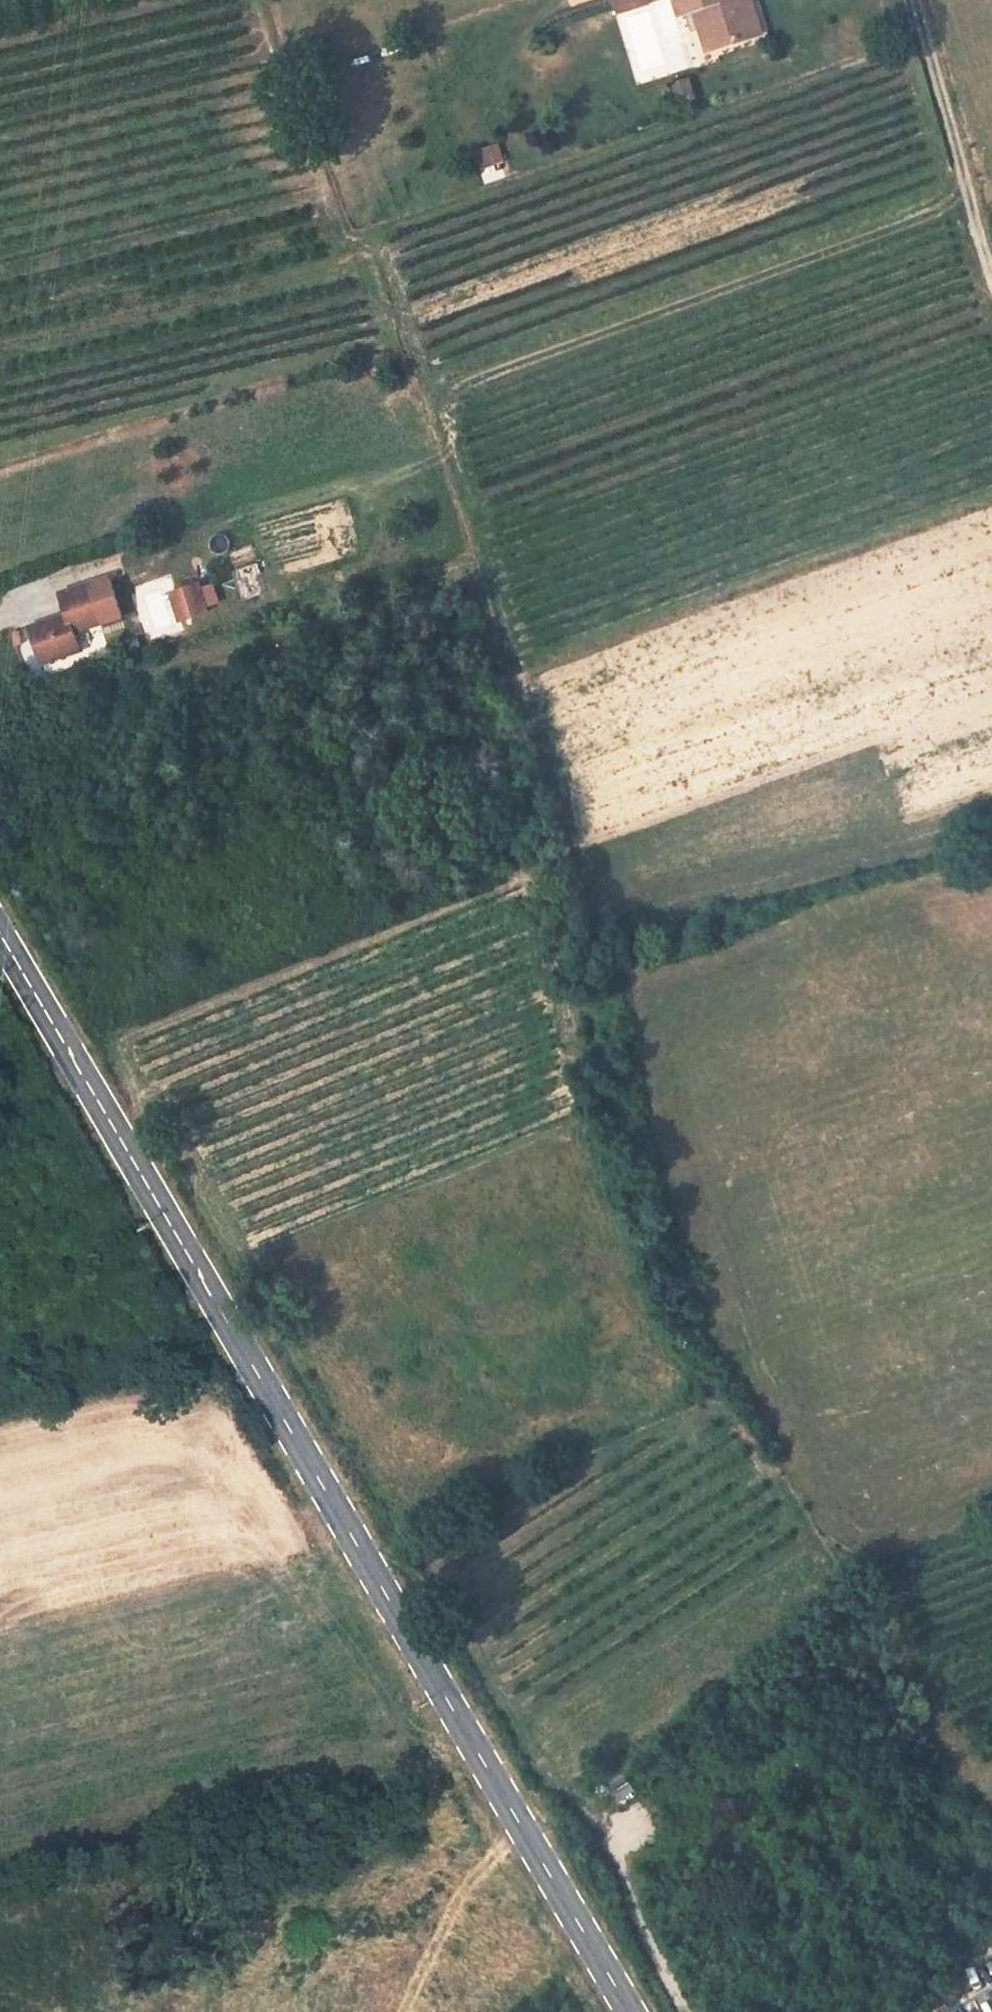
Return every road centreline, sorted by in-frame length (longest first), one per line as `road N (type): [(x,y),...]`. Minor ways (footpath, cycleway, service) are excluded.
road 1 (secondary): [(634,2011),(0,940)]
road 2 (track): [(991,268),(918,0)]

